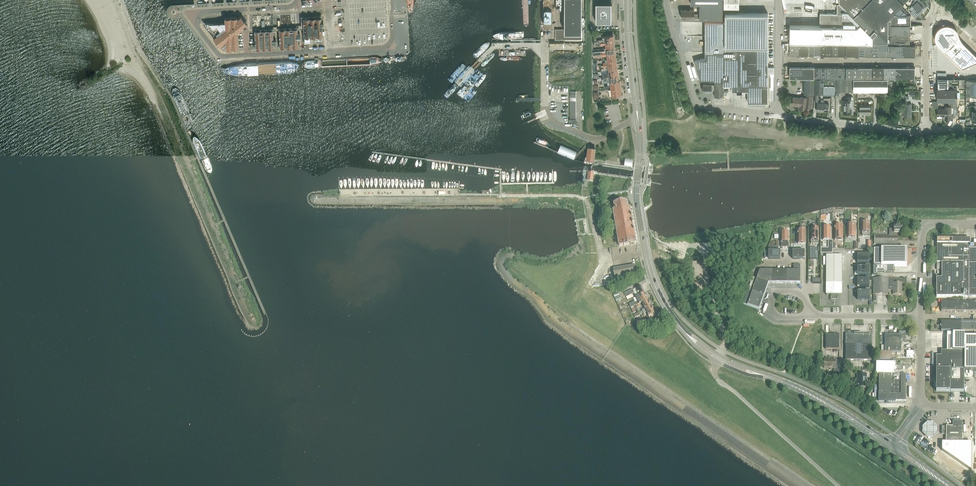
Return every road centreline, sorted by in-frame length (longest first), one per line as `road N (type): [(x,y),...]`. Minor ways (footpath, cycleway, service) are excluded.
road 1 (unclassified): [(297,0),(207,12),(197,26),(223,56),(393,47),(390,0)]
road 2 (unclassified): [(609,350),(809,485)]
road 3 (primary): [(685,332),(647,261),(636,197),(638,122)]
road 4 (unclassified): [(777,116),(696,102),(667,0)]
road 5 (unclassified): [(838,485),(717,378),(717,361)]
road 6 (unclassified): [(638,122),(596,140),(550,120),(540,46)]
road 7 (unclassified): [(926,130),(777,116)]
road 8 (unclassified): [(975,224),(924,230),(921,316)]
road 9 (unclassified): [(926,130),(926,26),(944,5)]
road 10 (primary): [(789,385),(891,450)]

